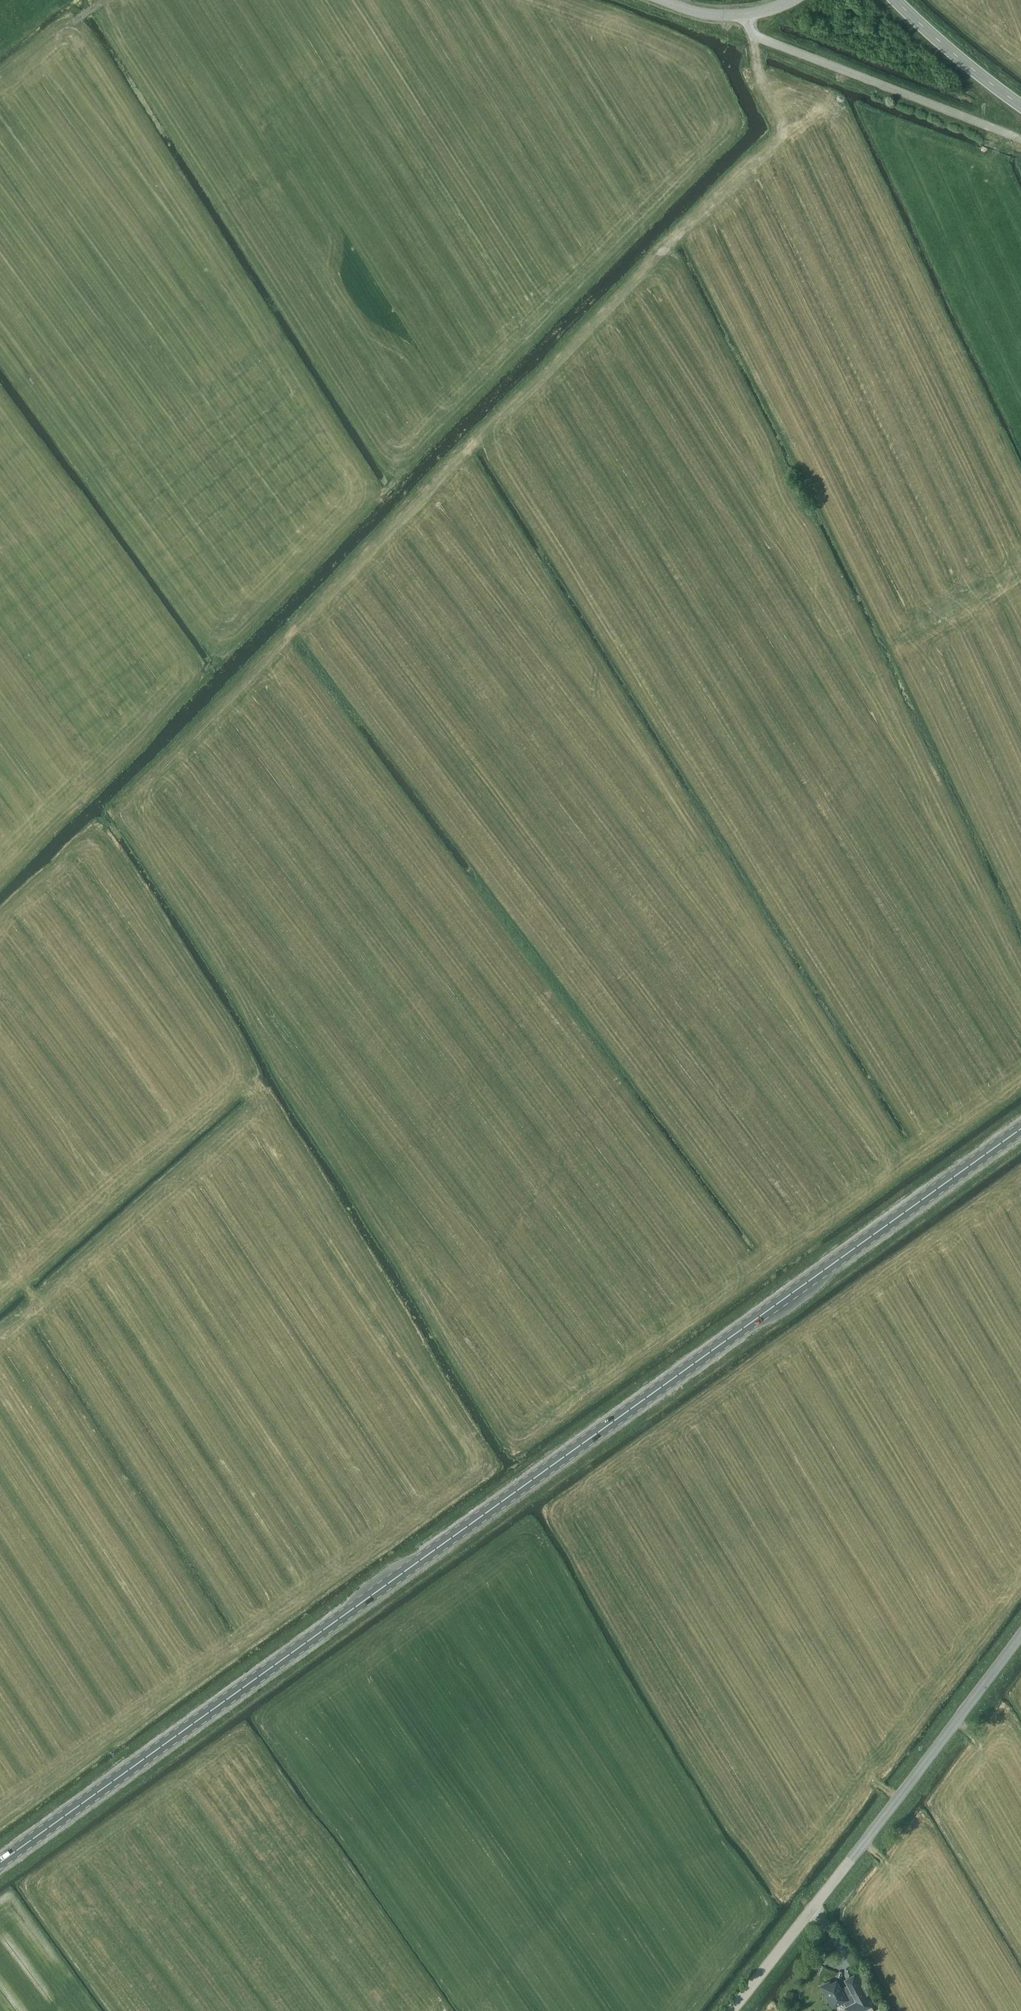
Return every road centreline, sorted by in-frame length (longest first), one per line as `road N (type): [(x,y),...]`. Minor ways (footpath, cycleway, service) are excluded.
road 1 (primary): [(0,1862),(1020,1128)]
road 2 (tertiary): [(739,2010),(1020,1636)]
road 3 (unclassified): [(748,14),(758,36),(1017,137)]
road 4 (secondary): [(1020,105),(895,0)]

